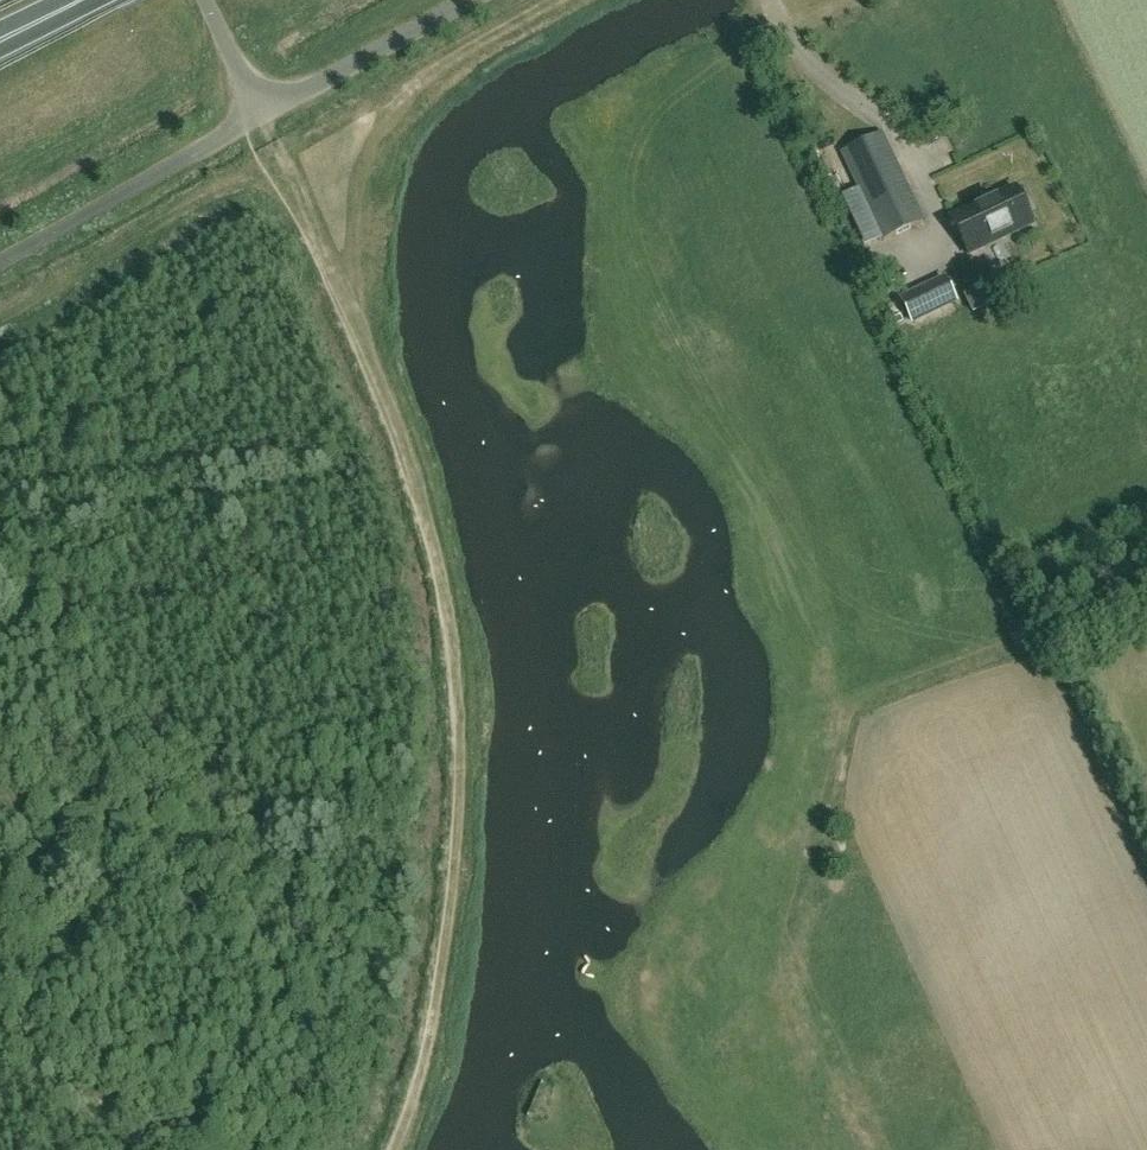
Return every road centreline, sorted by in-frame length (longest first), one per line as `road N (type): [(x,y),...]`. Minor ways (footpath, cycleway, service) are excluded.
road 1 (unclassified): [(245,125),(0,260)]
road 2 (unclassified): [(475,0),(263,115)]
road 3 (unclassified): [(263,115),(206,0)]

